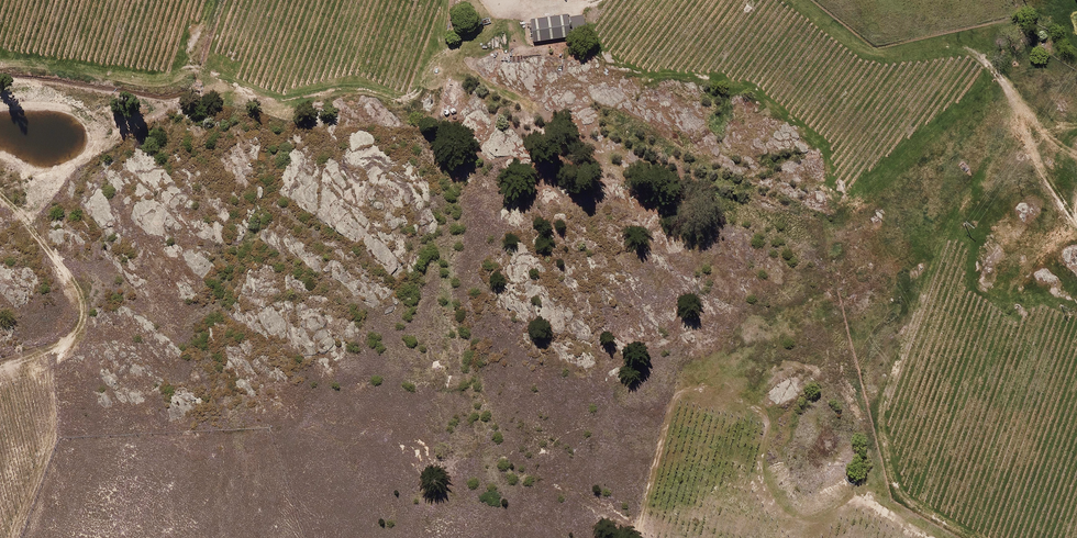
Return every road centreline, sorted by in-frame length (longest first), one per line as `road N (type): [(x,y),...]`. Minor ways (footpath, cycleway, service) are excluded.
road 1 (track): [(638,537),(675,394),(689,387),(764,412),(770,424),(760,478),(788,513),(809,520),(855,490),(932,537)]
road 2 (track): [(974,537),(897,490),(881,429),(881,408),(955,218)]
road 3 (track): [(789,0),(873,55),(972,50),(1055,144),(1076,157)]
road 4 (track): [(0,64),(163,82),(196,66),(219,0)]
road 5 (track): [(0,367),(68,341),(83,308),(68,276),(0,197)]
road 6 (track): [(44,352),(53,435),(15,537)]
road 7 (track): [(1021,105),(1033,158),(1076,223)]

